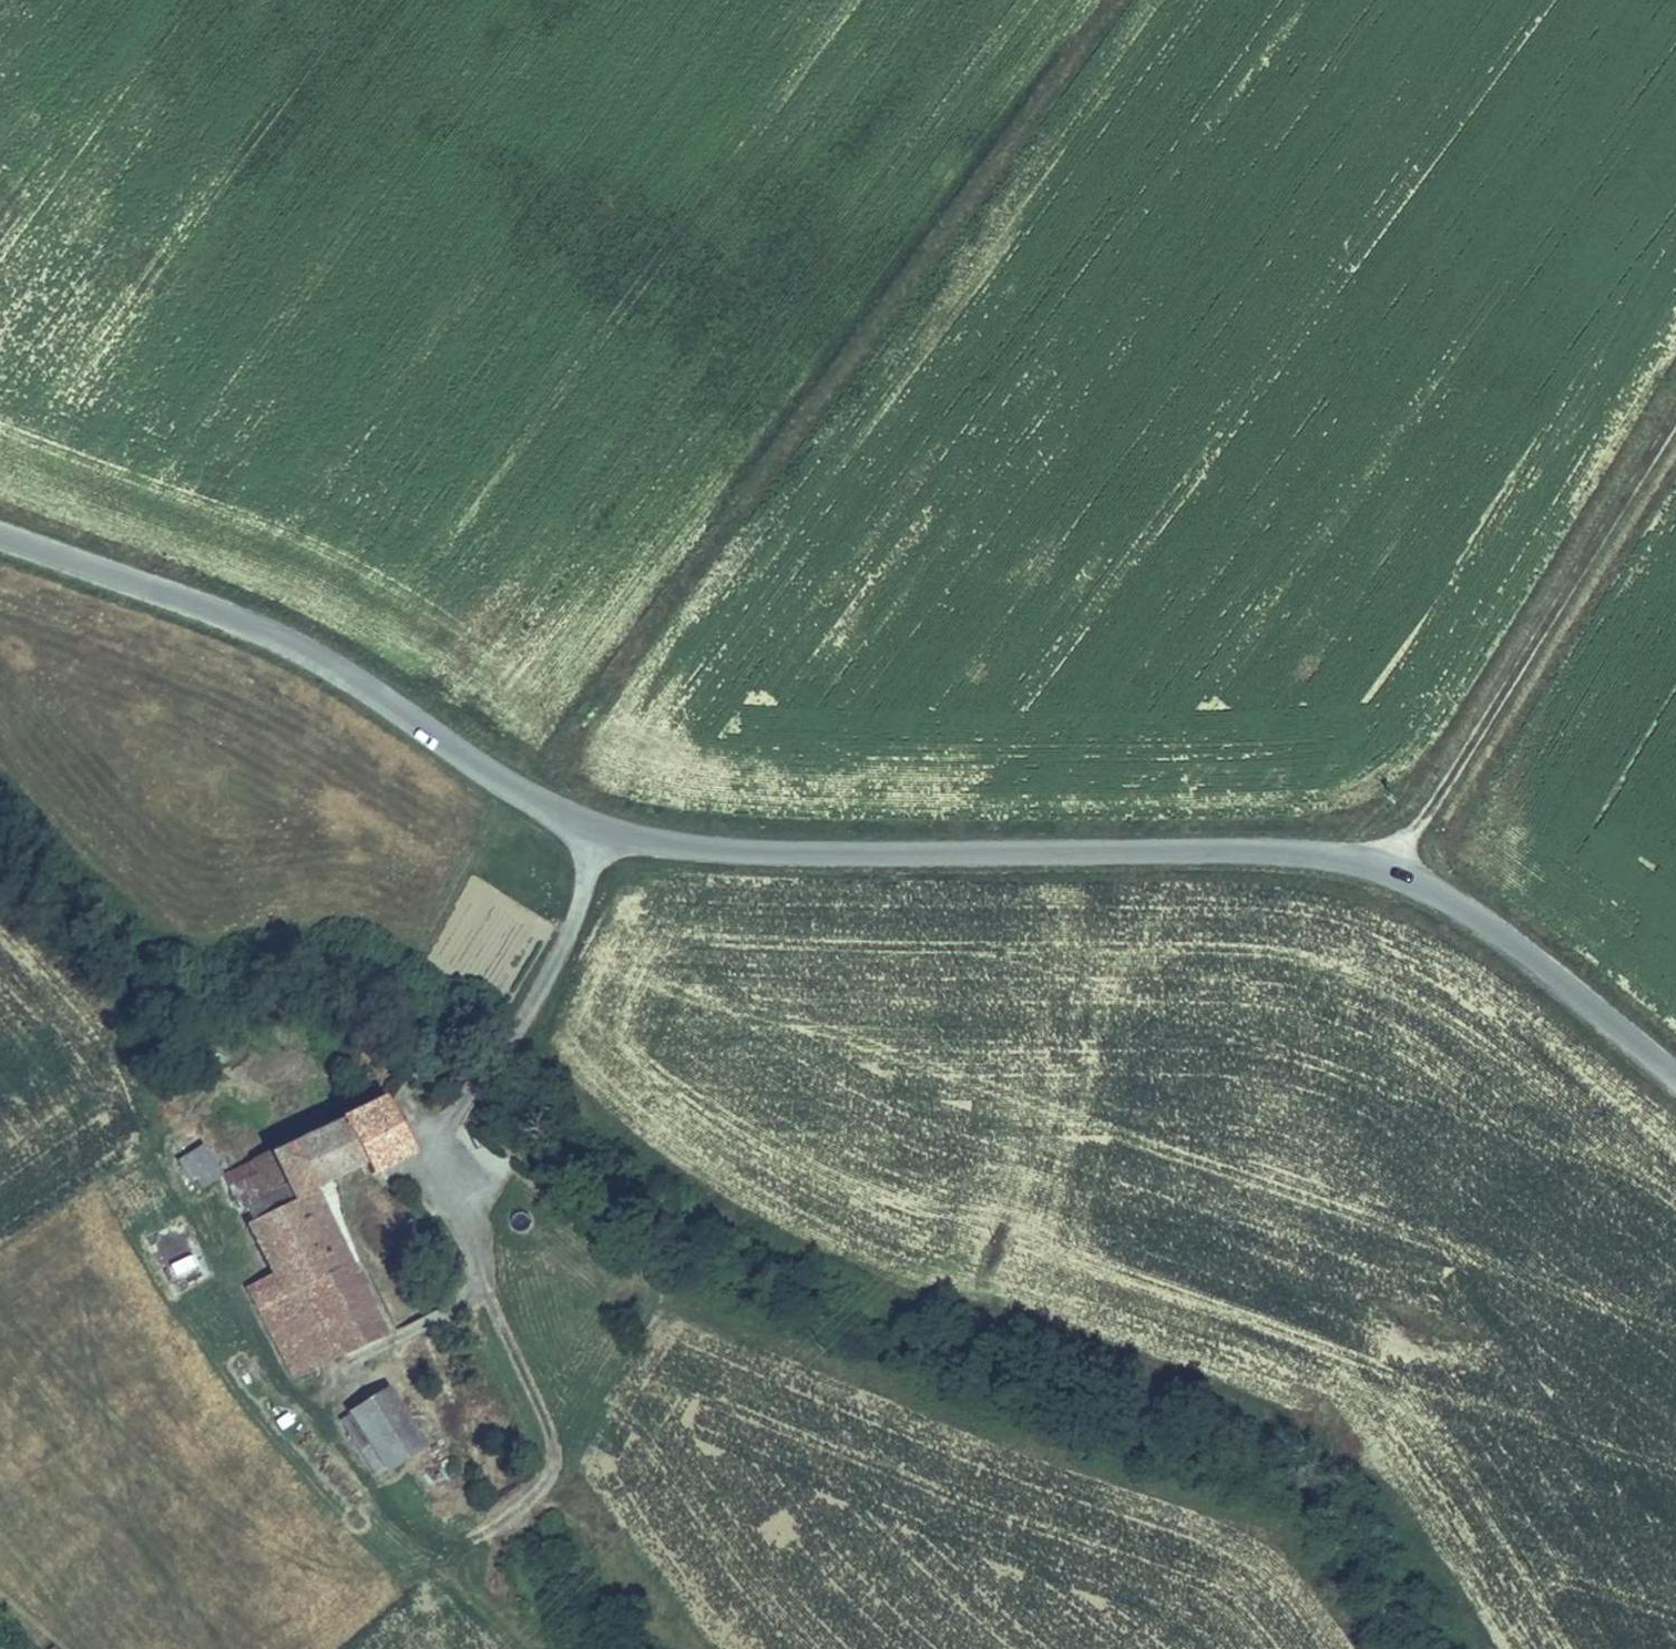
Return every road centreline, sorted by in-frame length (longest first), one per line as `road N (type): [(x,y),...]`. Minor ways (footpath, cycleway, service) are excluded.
road 1 (tertiary): [(1675,1074),(1486,924),(1388,872),(1257,849),(759,852),(655,842),(536,802),(308,651),(0,535)]
road 2 (track): [(1675,417),(1388,872)]

